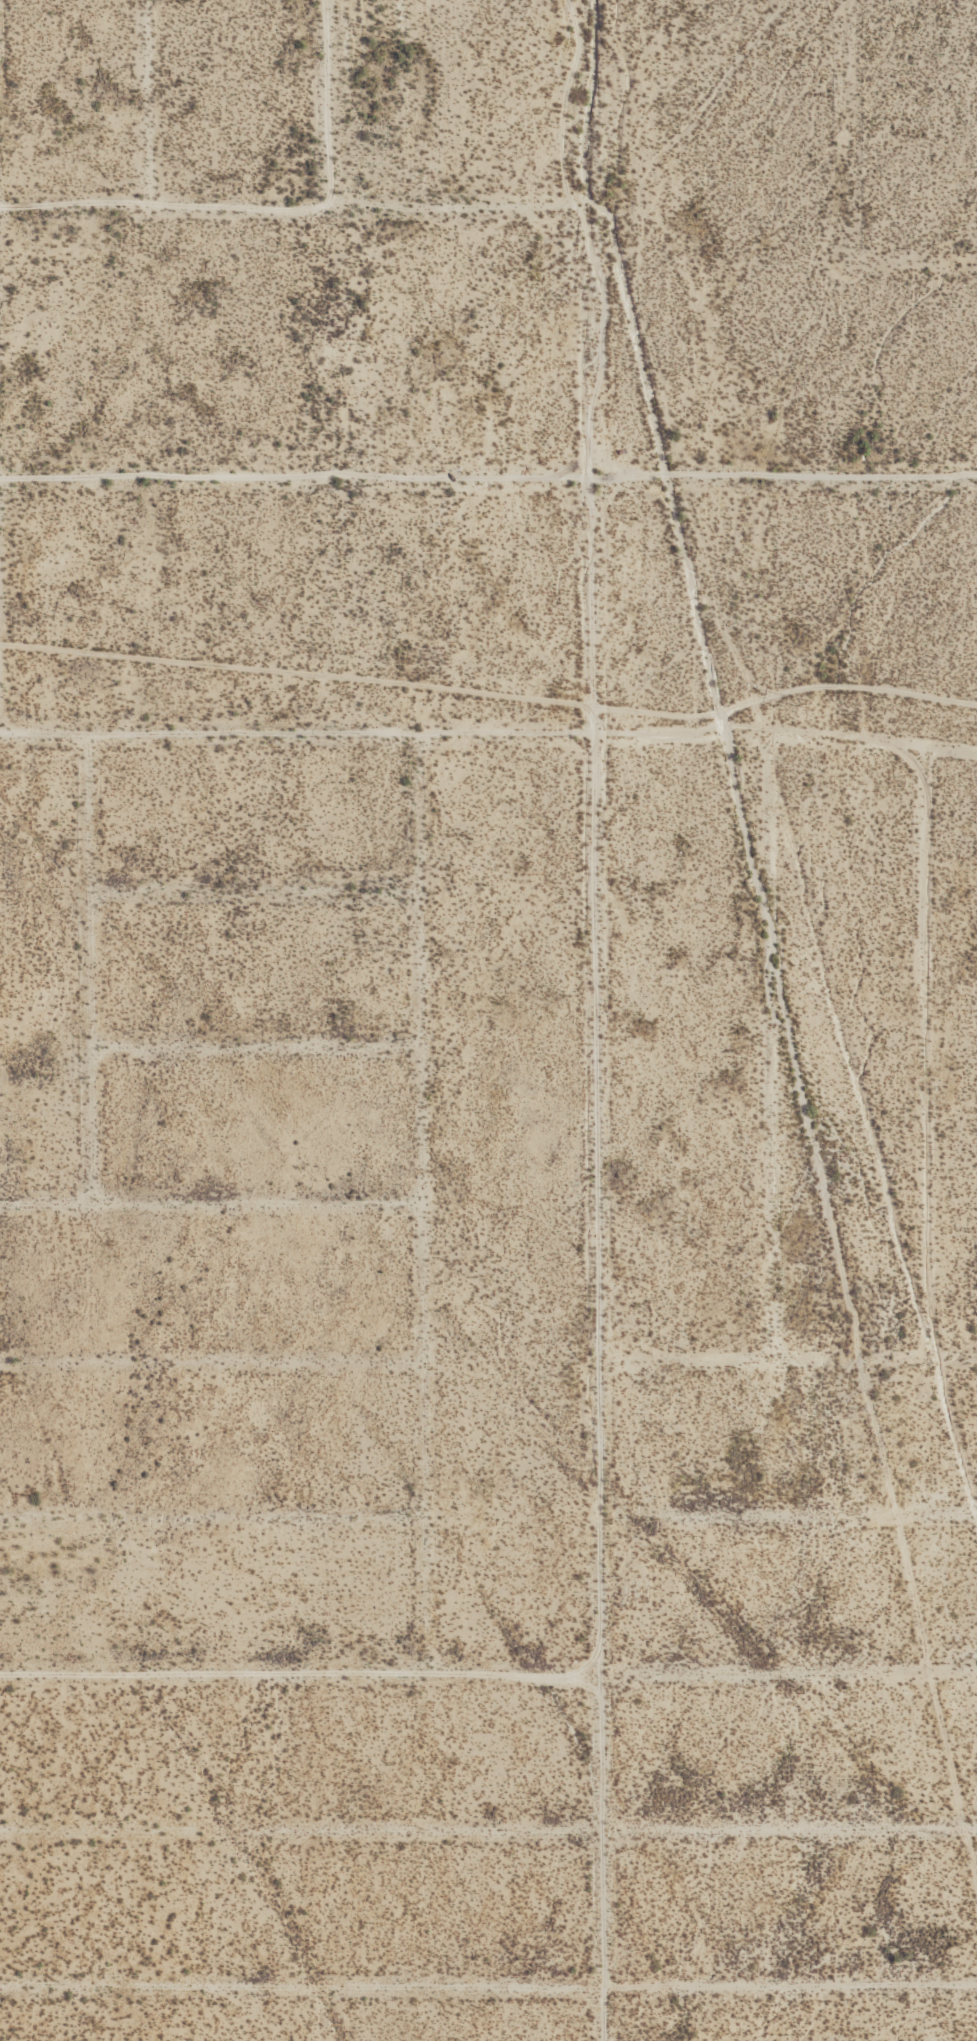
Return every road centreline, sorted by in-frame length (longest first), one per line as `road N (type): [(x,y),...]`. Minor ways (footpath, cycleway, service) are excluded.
road 1 (track): [(976,1888),(723,725),(599,223),(0,225)]
road 2 (track): [(590,170),(602,2040)]
road 3 (track): [(0,644),(686,716),(794,687),(976,703)]
road 4 (track): [(415,2040),(0,1154)]
road 5 (track): [(976,751),(723,725),(635,737),(0,733)]
road 6 (track): [(976,1983),(0,1988)]
road 7 (track): [(976,1670),(0,1673)]
road 8 (track): [(0,1829),(976,1830)]
road 9 (residential): [(976,478),(0,478)]
road 10 (track): [(428,1673),(420,735)]
road 11 (track): [(976,1513),(930,1344),(924,747)]
road 12 (track): [(930,1357),(760,733)]
road 13 (track): [(775,1358),(777,731)]
road 14 (track): [(88,733),(92,1200)]
road 15 (track): [(0,1220),(77,1220),(92,1200),(421,1204)]
road 16 (track): [(0,1517),(425,1516)]
road 17 (track): [(0,1363),(423,1367)]
road 18 (track): [(976,261),(849,259),(863,0)]
road 19 (track): [(976,1356),(596,1360)]
road 20 (track): [(600,1511),(976,1509)]
road 21 (track): [(88,886),(419,886)]
road 22 (track): [(90,1046),(420,1047)]
road 23 (track): [(145,225),(145,0)]
road 24 (track): [(325,0),(329,224)]

